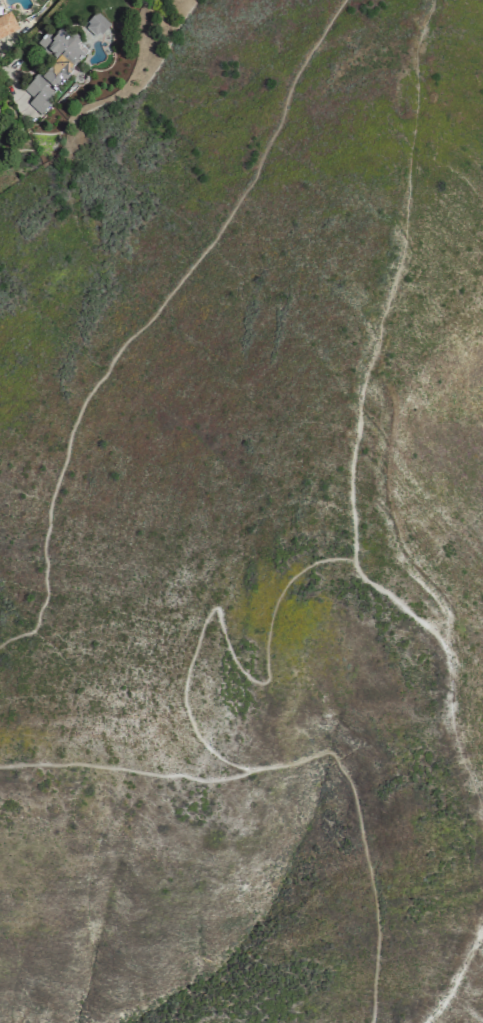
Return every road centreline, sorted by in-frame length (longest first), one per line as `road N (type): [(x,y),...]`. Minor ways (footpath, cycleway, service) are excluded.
road 1 (track): [(0,645),(35,626),(44,604),(48,507),(81,407),(117,351),(213,244),(282,118),(292,81),(346,0)]
road 2 (track): [(370,1022),(376,894),(356,803),(332,755),(214,780),(119,767),(0,767)]
road 3 (track): [(352,559),(307,563),(284,584),(267,628),(264,682),(235,664),(214,609),(202,623),(182,703),(200,743),(247,771)]

